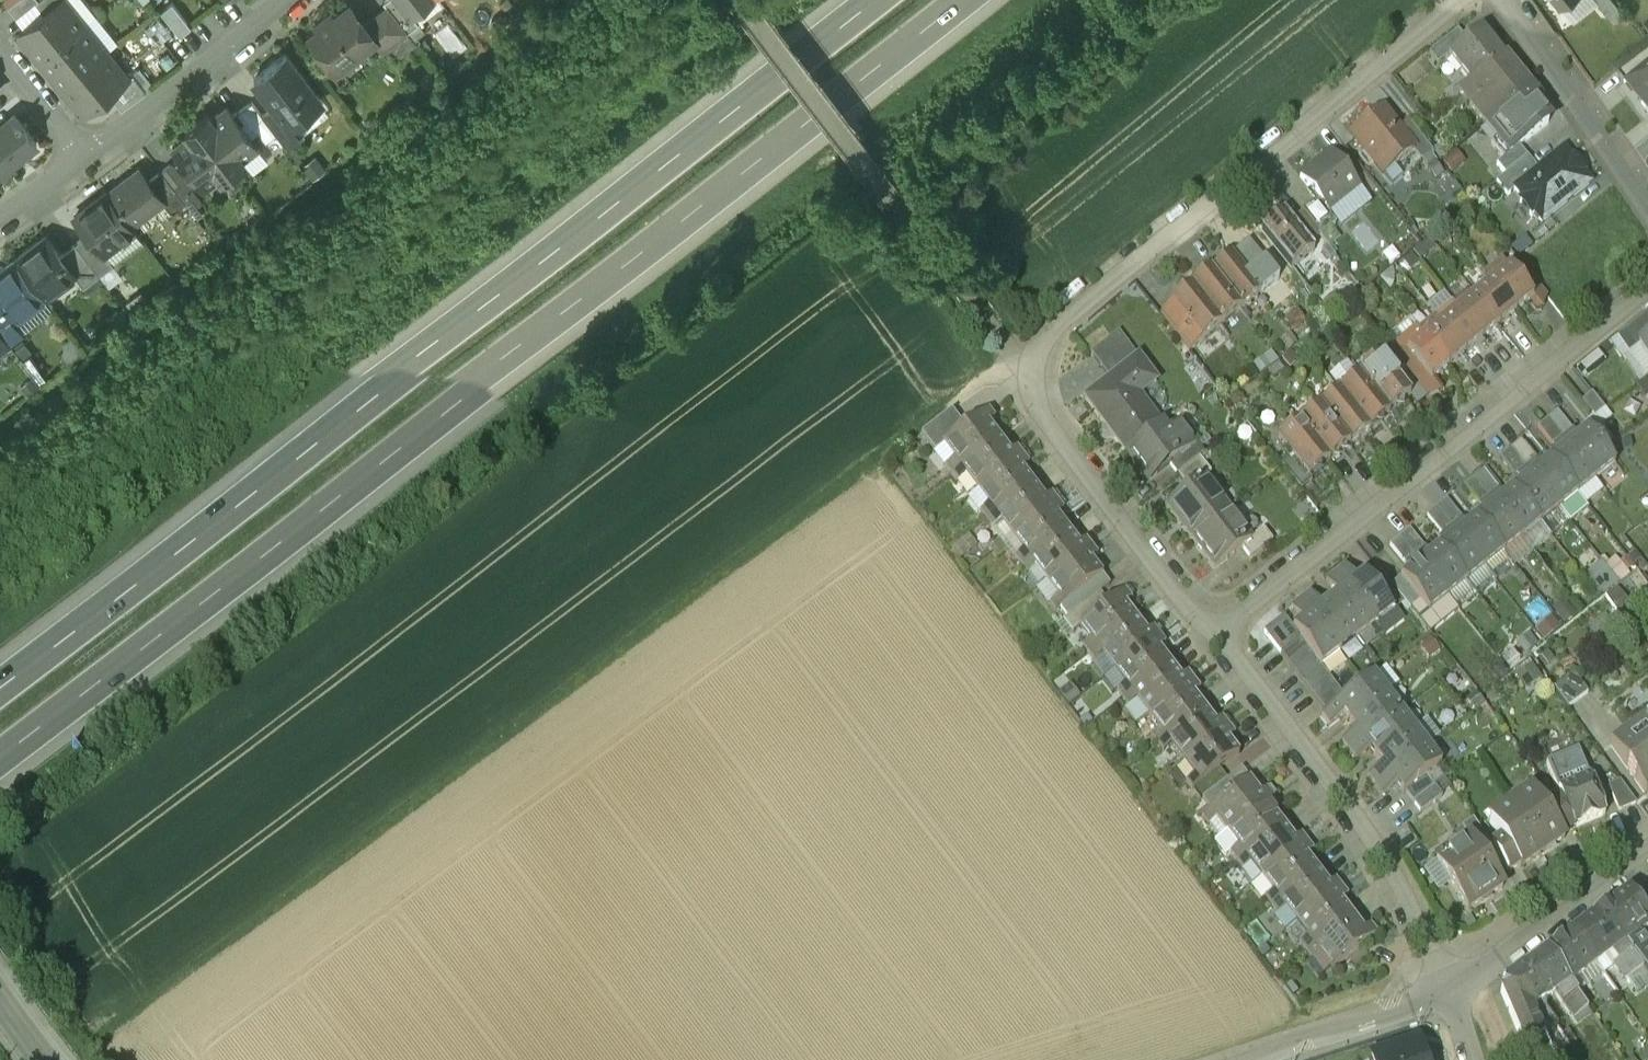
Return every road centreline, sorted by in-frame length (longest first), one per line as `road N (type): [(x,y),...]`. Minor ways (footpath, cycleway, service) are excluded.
road 1 (motorway): [(0,749),(966,0)]
road 2 (motorway): [(877,0),(0,669)]
road 3 (residential): [(1452,0),(1082,292),(1020,364),(1038,409),(1214,627)]
road 4 (residential): [(1647,283),(1214,627)]
road 5 (residential): [(1214,627),(1384,859),(1448,979)]
road 6 (residential): [(90,158),(289,0)]
road 7 (residential): [(1510,0),(1647,200)]
road 8 (residential): [(1448,979),(1647,850)]
road 9 (residential): [(1232,1059),(1448,979)]
road 10 (residential): [(0,49),(90,158)]

